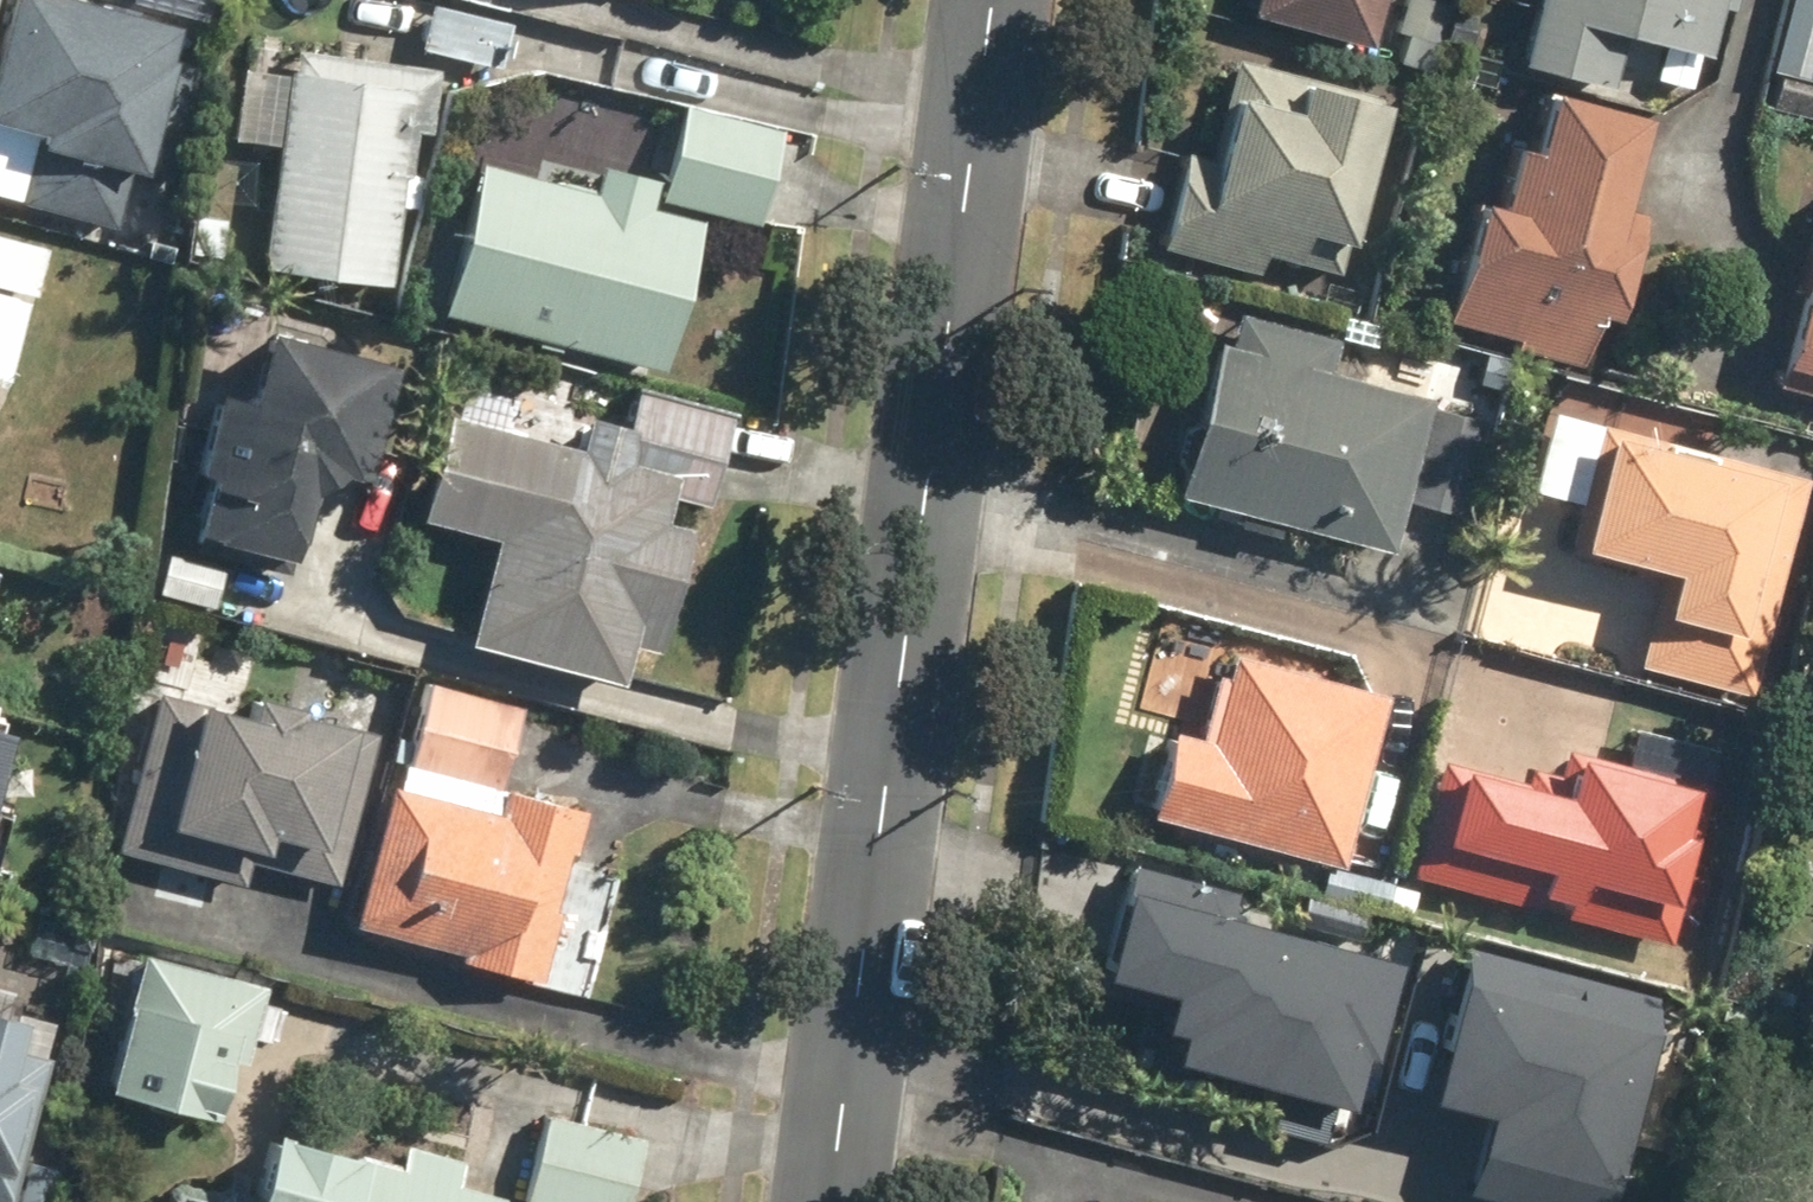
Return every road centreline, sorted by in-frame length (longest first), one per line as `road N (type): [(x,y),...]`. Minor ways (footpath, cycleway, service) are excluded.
road 1 (residential): [(983,0),(821,1201)]

